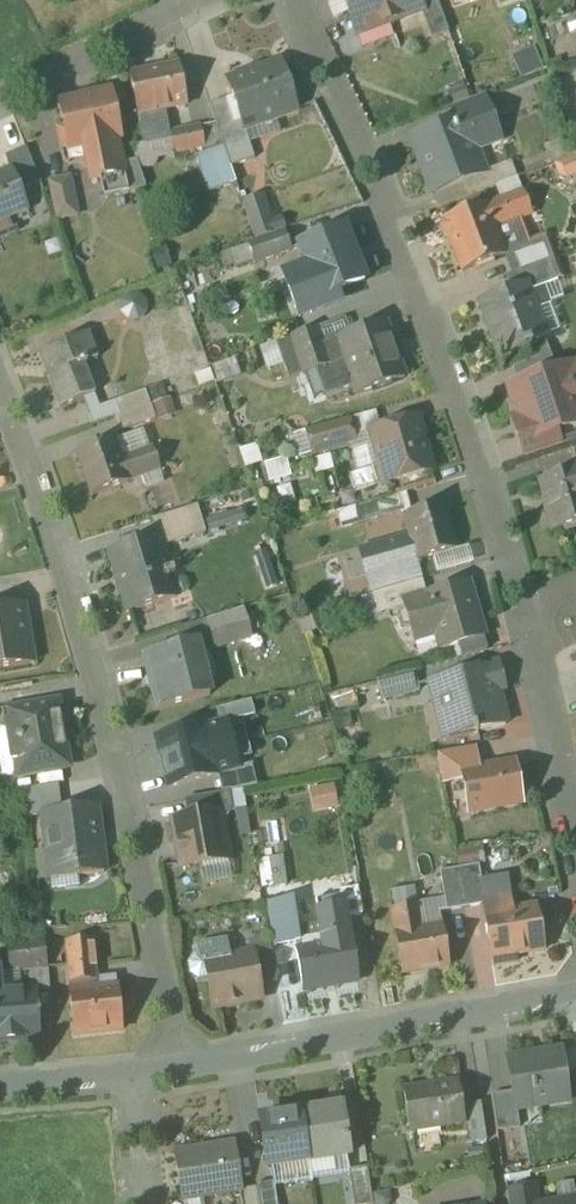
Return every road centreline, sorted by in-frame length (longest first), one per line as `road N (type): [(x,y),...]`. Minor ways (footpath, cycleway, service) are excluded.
road 1 (residential): [(575,846),(477,447),(421,283),(338,89),(289,0)]
road 2 (residential): [(188,1071),(97,659),(0,362)]
road 3 (residential): [(188,1071),(575,999)]
road 4 (residential): [(191,15),(0,108)]
road 5 (residential): [(0,1093),(139,1079)]
road 6 (residential): [(139,1079),(147,1203)]

